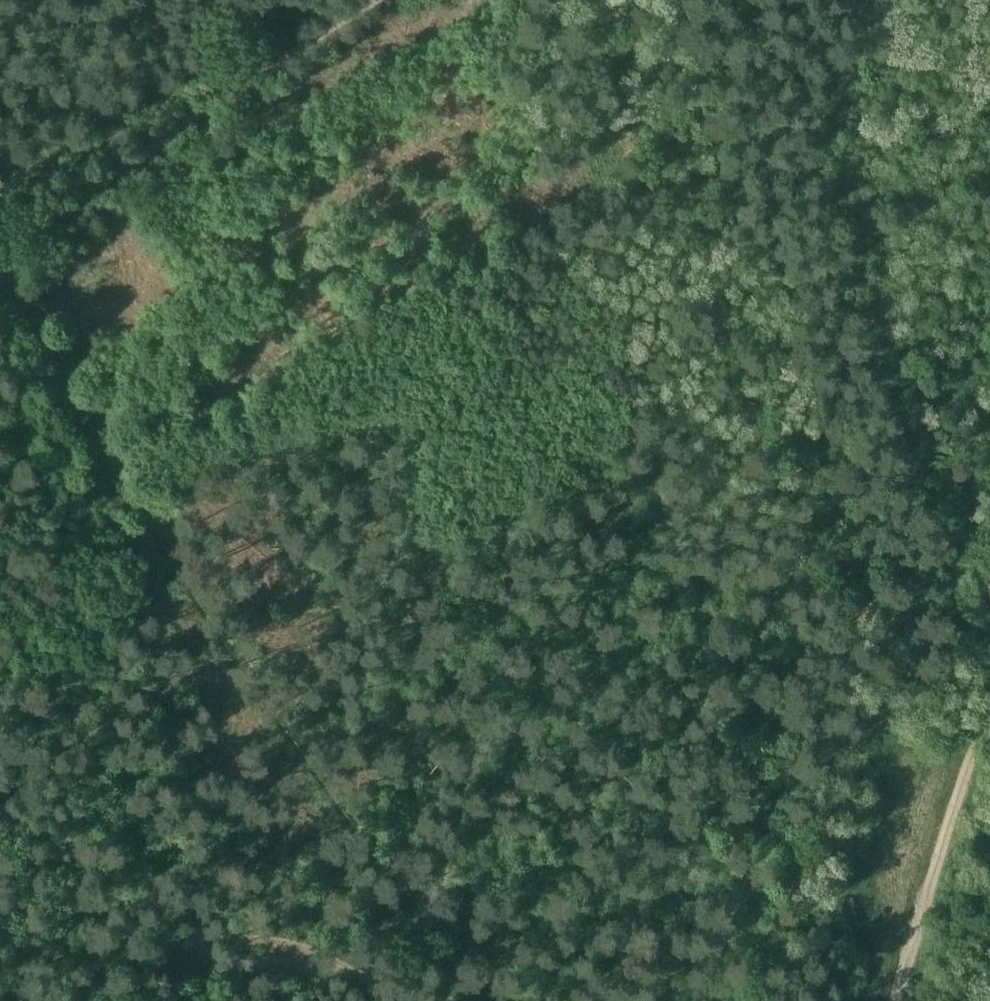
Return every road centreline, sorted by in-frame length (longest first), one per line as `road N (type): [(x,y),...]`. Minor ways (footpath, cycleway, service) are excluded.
road 1 (track): [(0,272),(287,727),(506,1000)]
road 2 (track): [(0,237),(371,0)]
road 3 (track): [(892,1000),(989,699)]

